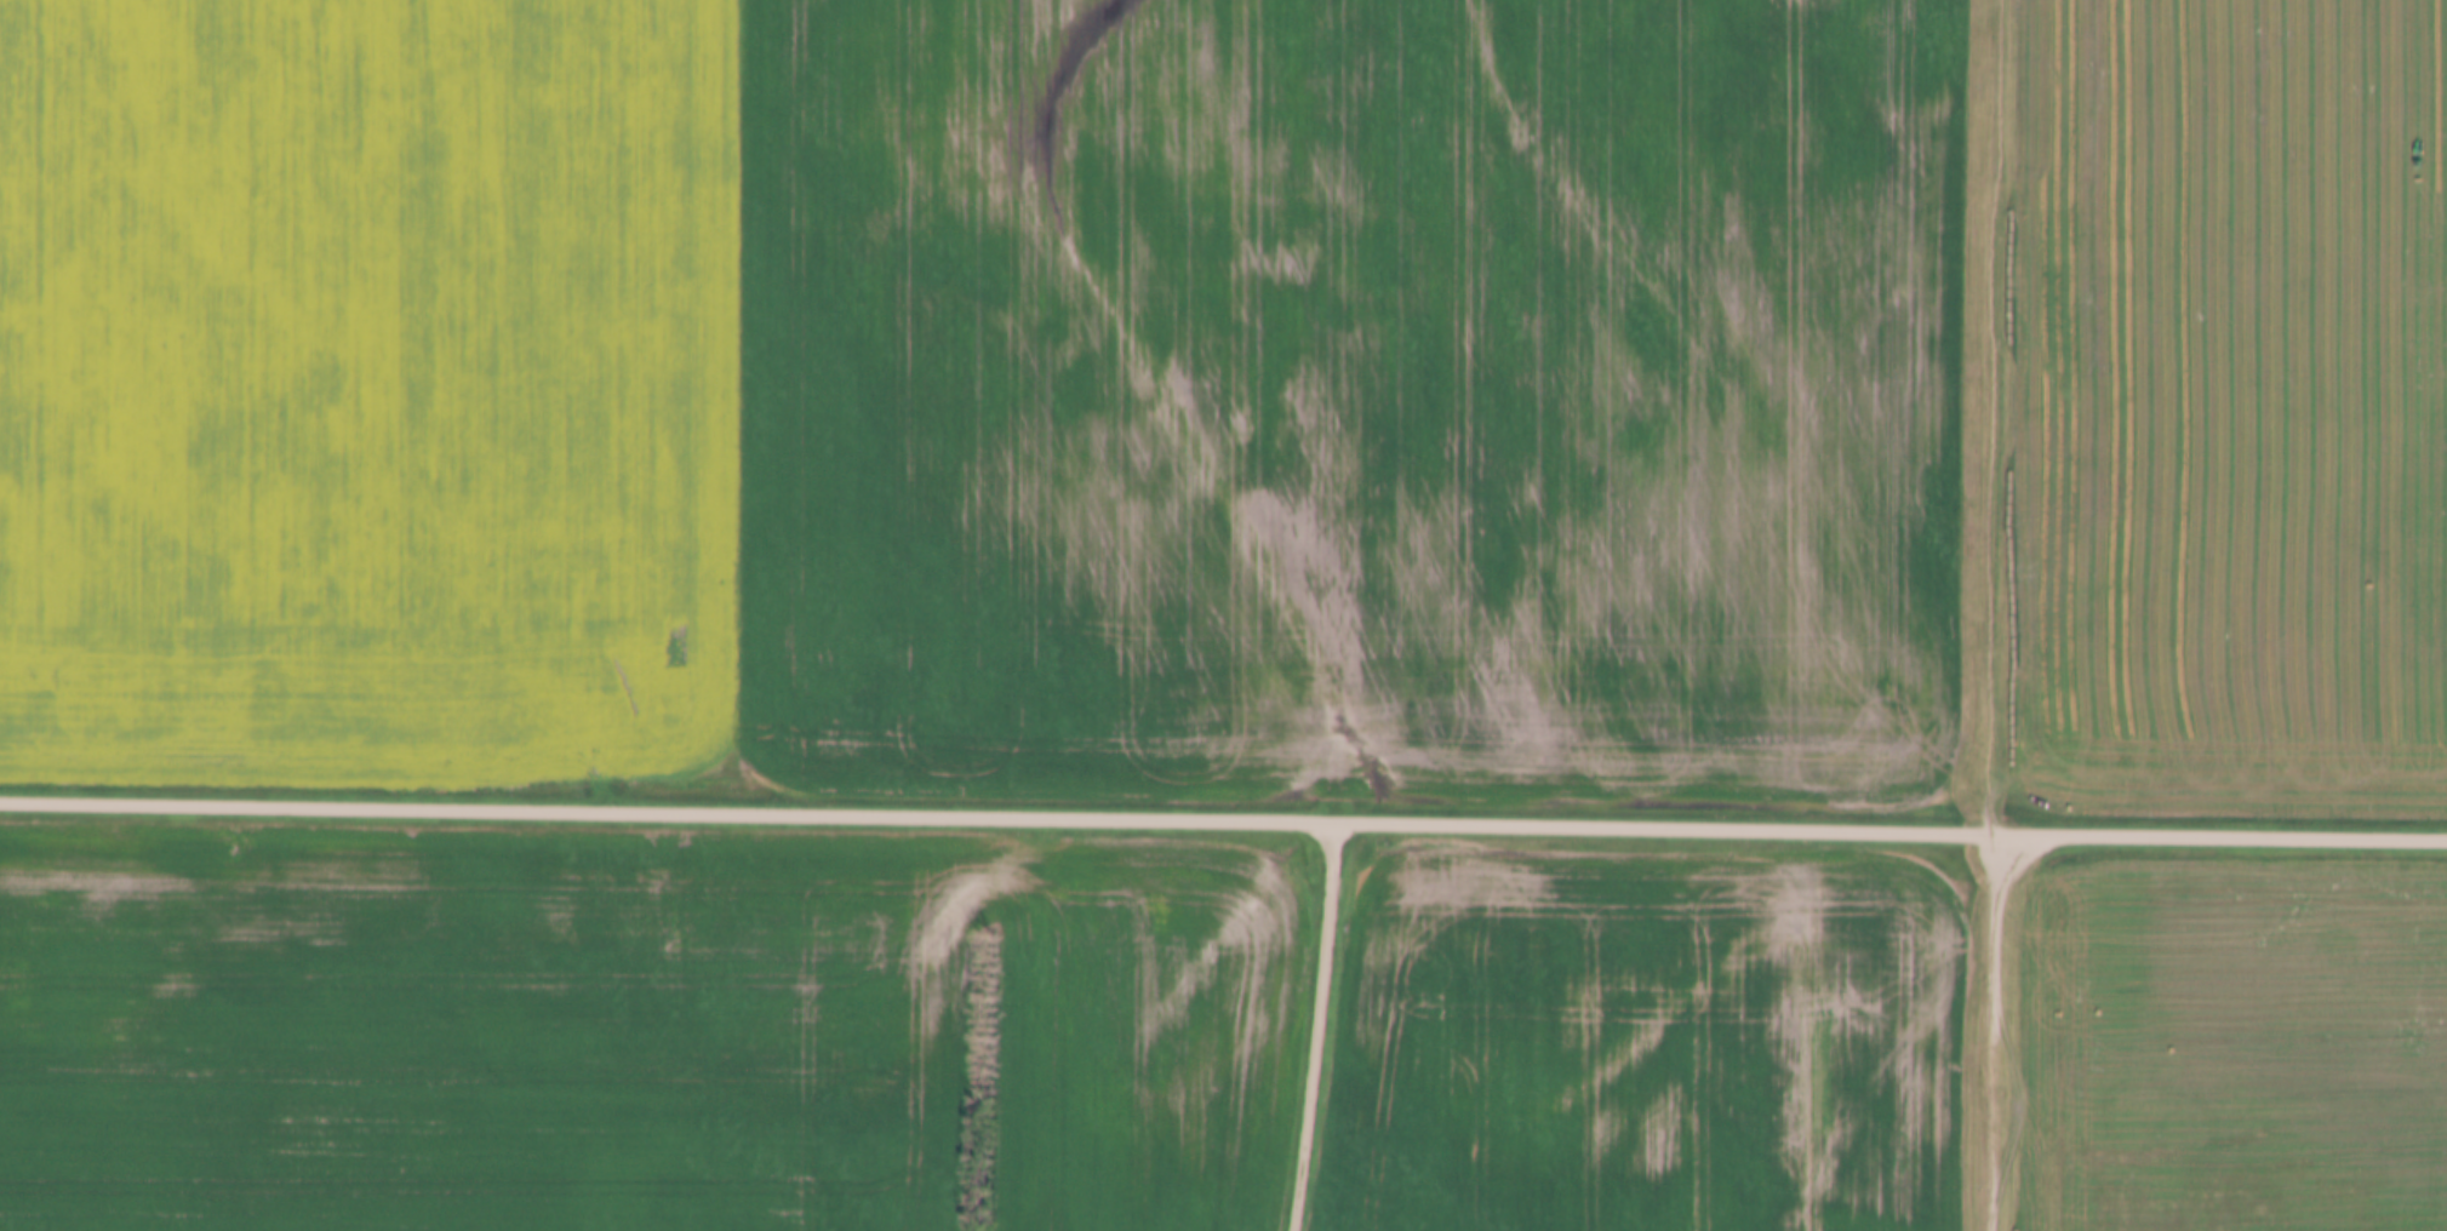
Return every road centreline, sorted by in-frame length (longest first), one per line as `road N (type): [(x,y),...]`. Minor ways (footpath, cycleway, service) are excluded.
road 1 (residential): [(0,796),(2446,838)]
road 2 (track): [(1982,831),(1990,0)]

